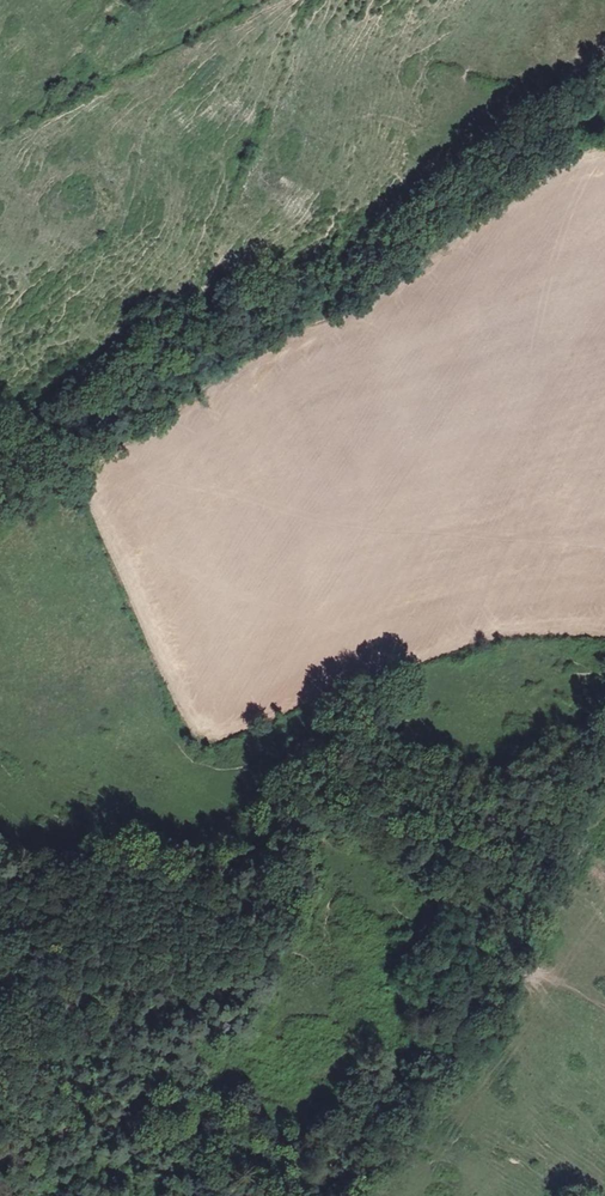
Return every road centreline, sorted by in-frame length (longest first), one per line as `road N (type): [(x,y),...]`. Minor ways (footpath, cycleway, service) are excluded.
road 1 (track): [(604,710),(518,832),(475,931),(462,990),(438,1033),(330,1158),(307,1195)]

